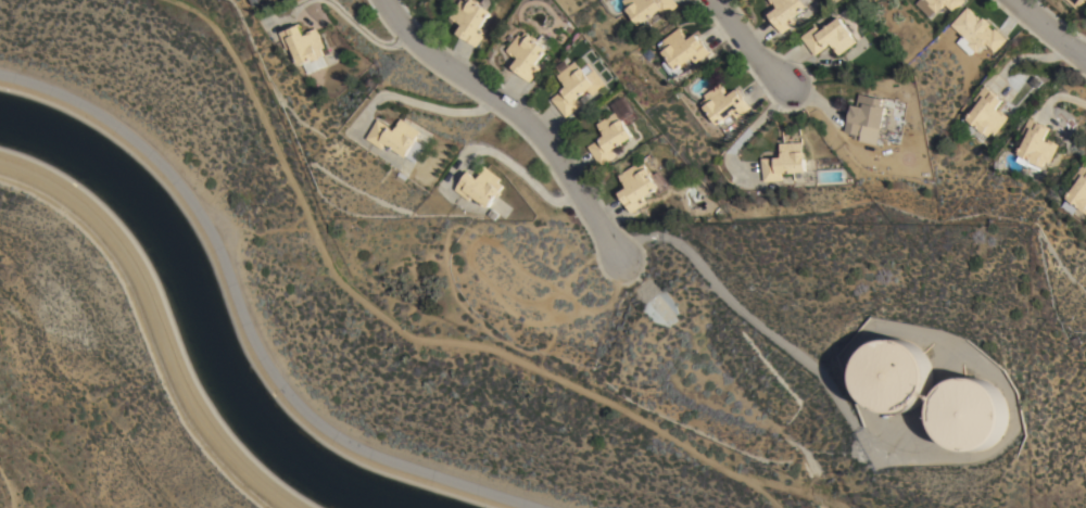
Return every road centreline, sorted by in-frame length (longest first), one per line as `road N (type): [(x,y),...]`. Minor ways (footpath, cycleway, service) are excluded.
road 1 (track): [(0,163),(52,185),(90,213),(118,247),(201,434),(240,479),(282,507)]
road 2 (residential): [(381,0),(421,49),(554,150),(619,257)]

